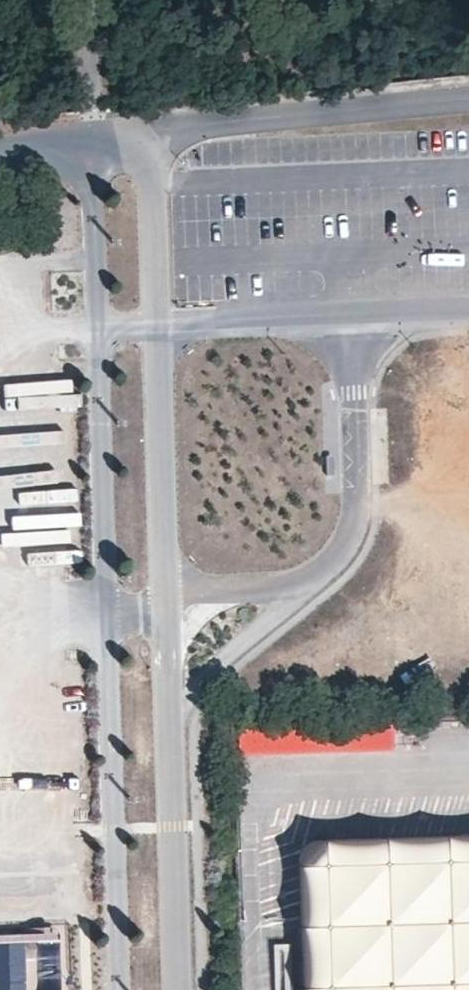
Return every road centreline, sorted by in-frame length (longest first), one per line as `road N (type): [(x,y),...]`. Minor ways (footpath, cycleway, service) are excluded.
road 1 (residential): [(92,143),(118,989)]
road 2 (residential): [(178,989),(157,327)]
road 3 (residential): [(144,134),(468,100)]
road 4 (residential): [(468,313),(157,327)]
road 5 (residential): [(157,327),(144,134)]

